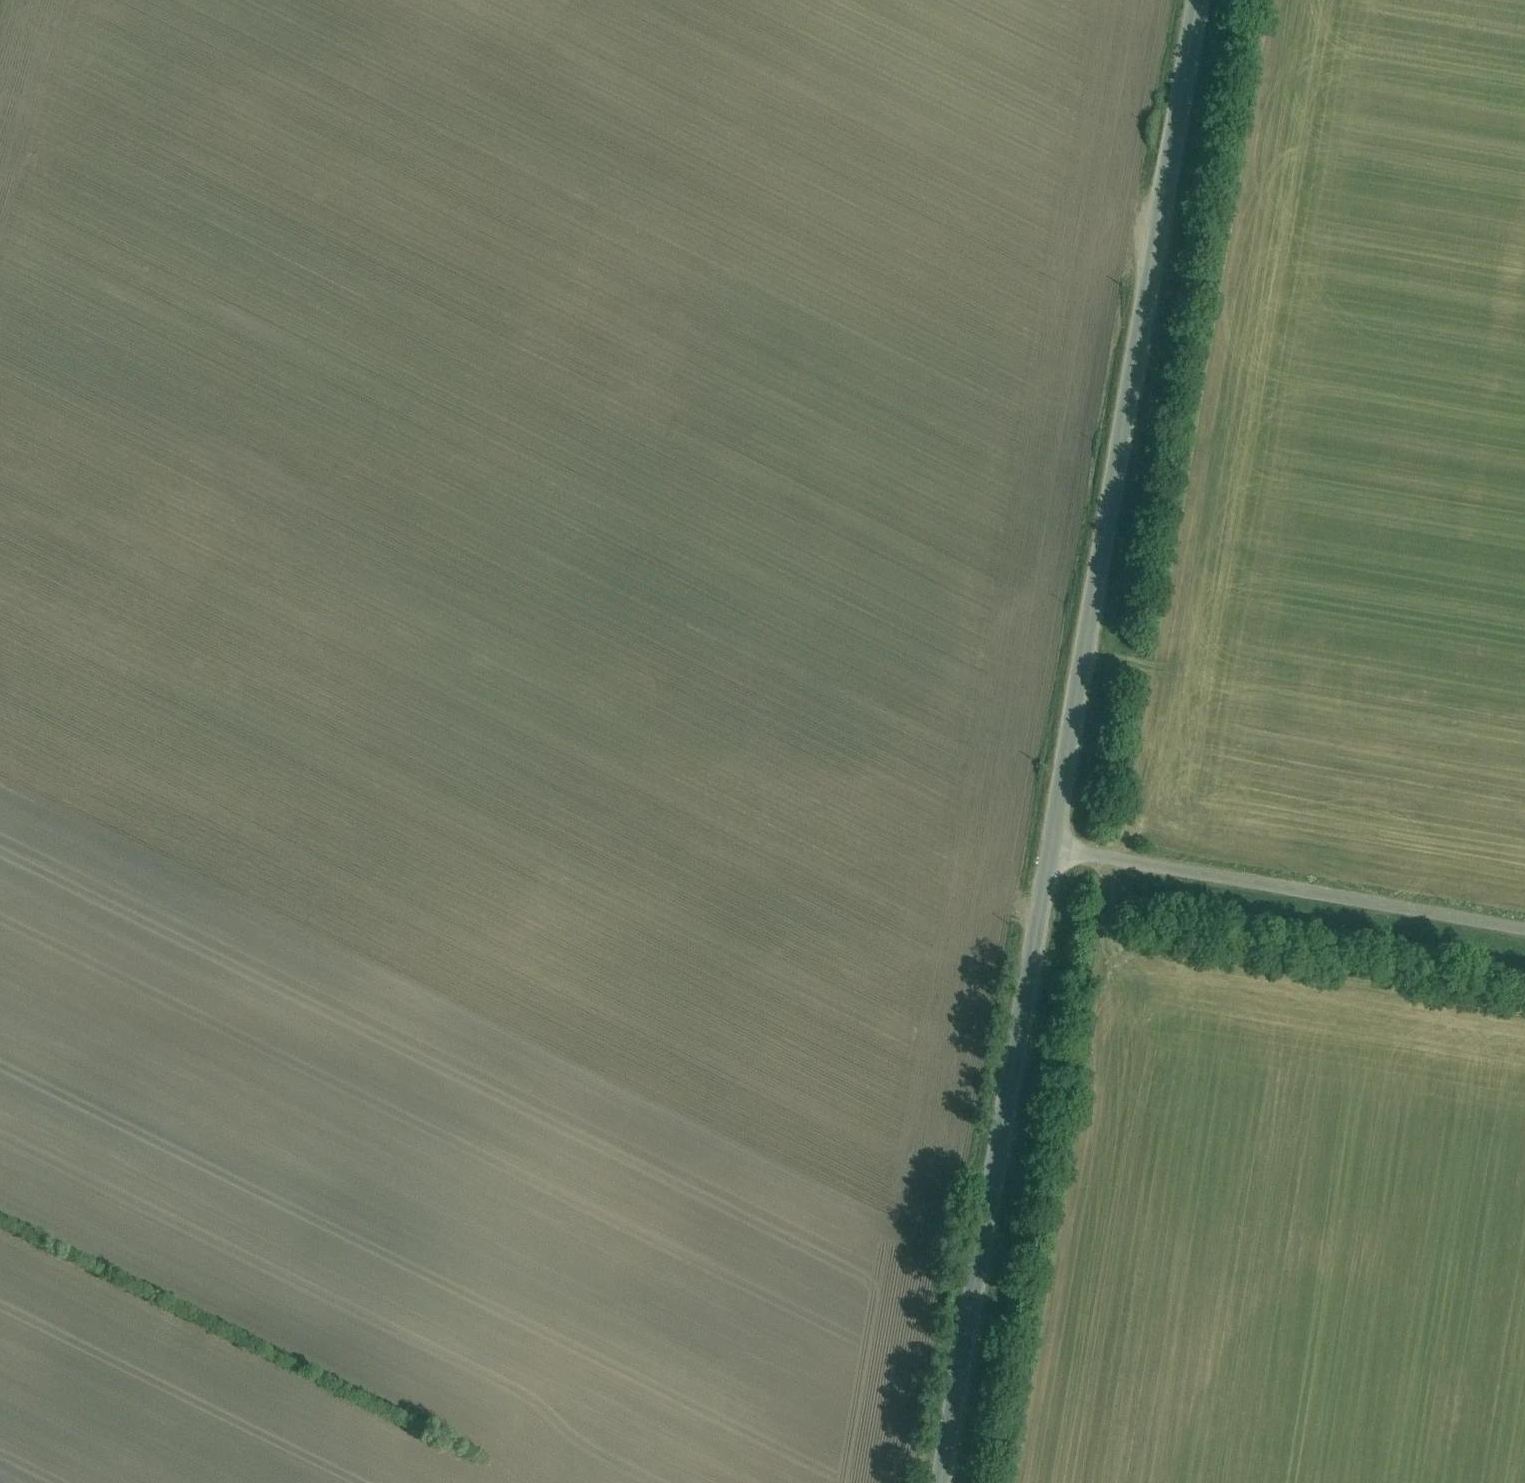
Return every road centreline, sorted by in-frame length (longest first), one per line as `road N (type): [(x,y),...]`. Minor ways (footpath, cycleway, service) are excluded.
road 1 (unclassified): [(1053,847),(1197,0)]
road 2 (unclassified): [(944,1482),(1053,847)]
road 3 (unclassified): [(1053,847),(1524,928)]

